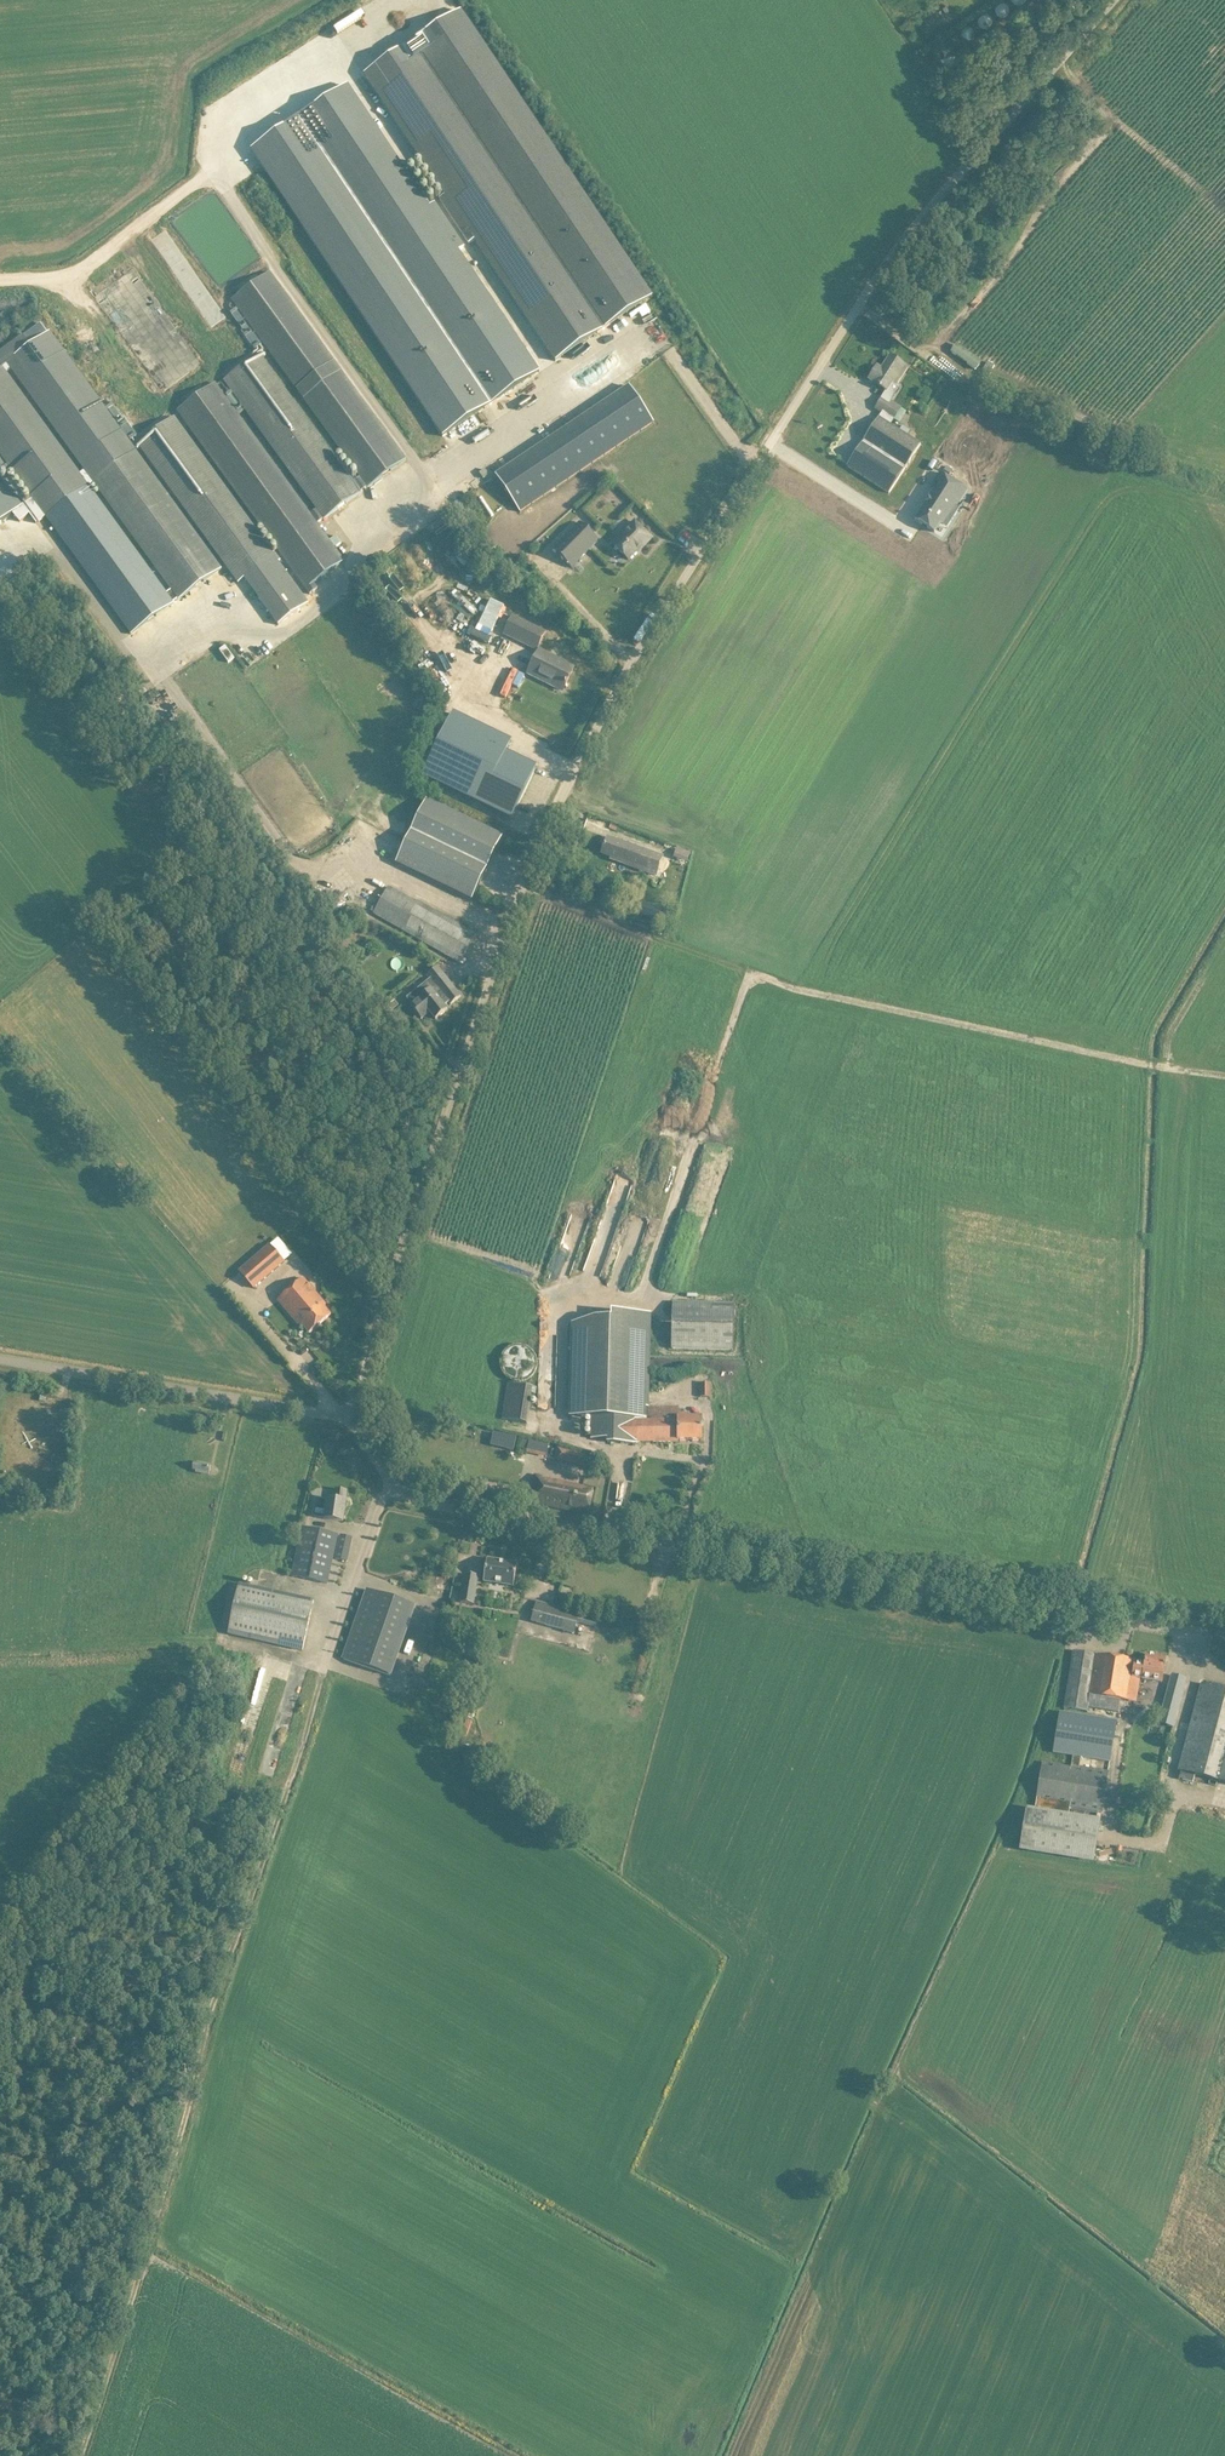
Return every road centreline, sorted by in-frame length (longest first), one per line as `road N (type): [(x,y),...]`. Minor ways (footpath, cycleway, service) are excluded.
road 1 (unclassified): [(358,1419),(381,1308),(520,892),(624,676),(890,257),(1113,0)]
road 2 (track): [(79,2455),(222,1985),(392,1482)]
road 3 (unclassified): [(1224,1636),(437,1505),(392,1482),(358,1419)]
road 4 (unclassified): [(358,1419),(0,1359)]

